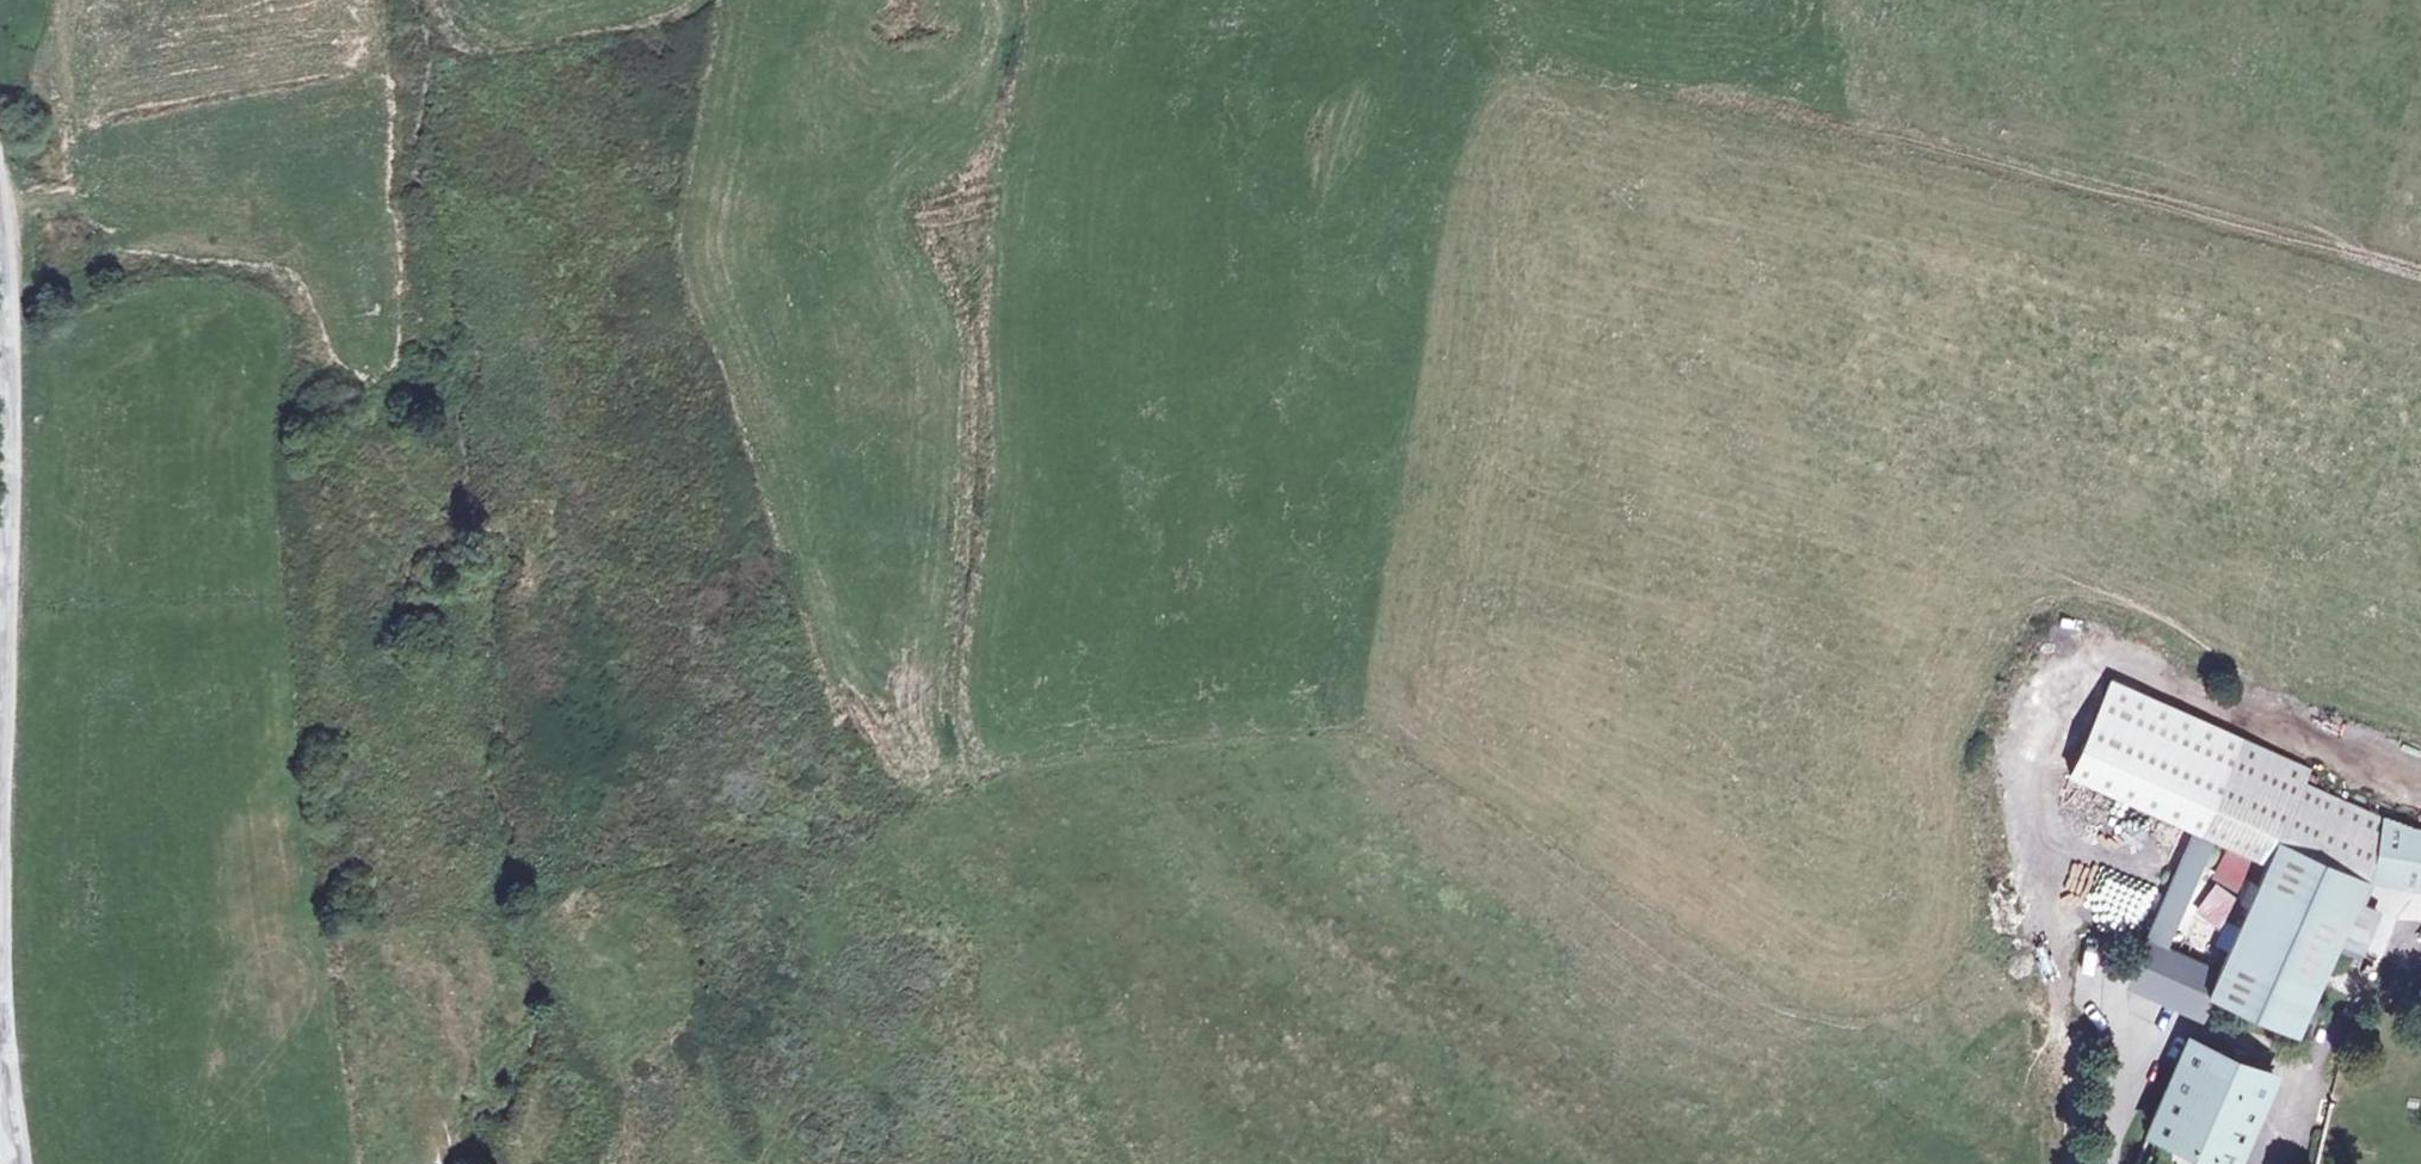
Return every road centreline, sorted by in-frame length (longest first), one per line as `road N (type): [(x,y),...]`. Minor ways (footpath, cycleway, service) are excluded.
road 1 (track): [(2420,793),(2120,656),(2100,652),(2068,669),(2036,725),(2028,803),(2076,1038),(2074,1163)]
road 2 (unclassified): [(0,294),(6,496),(0,665)]

